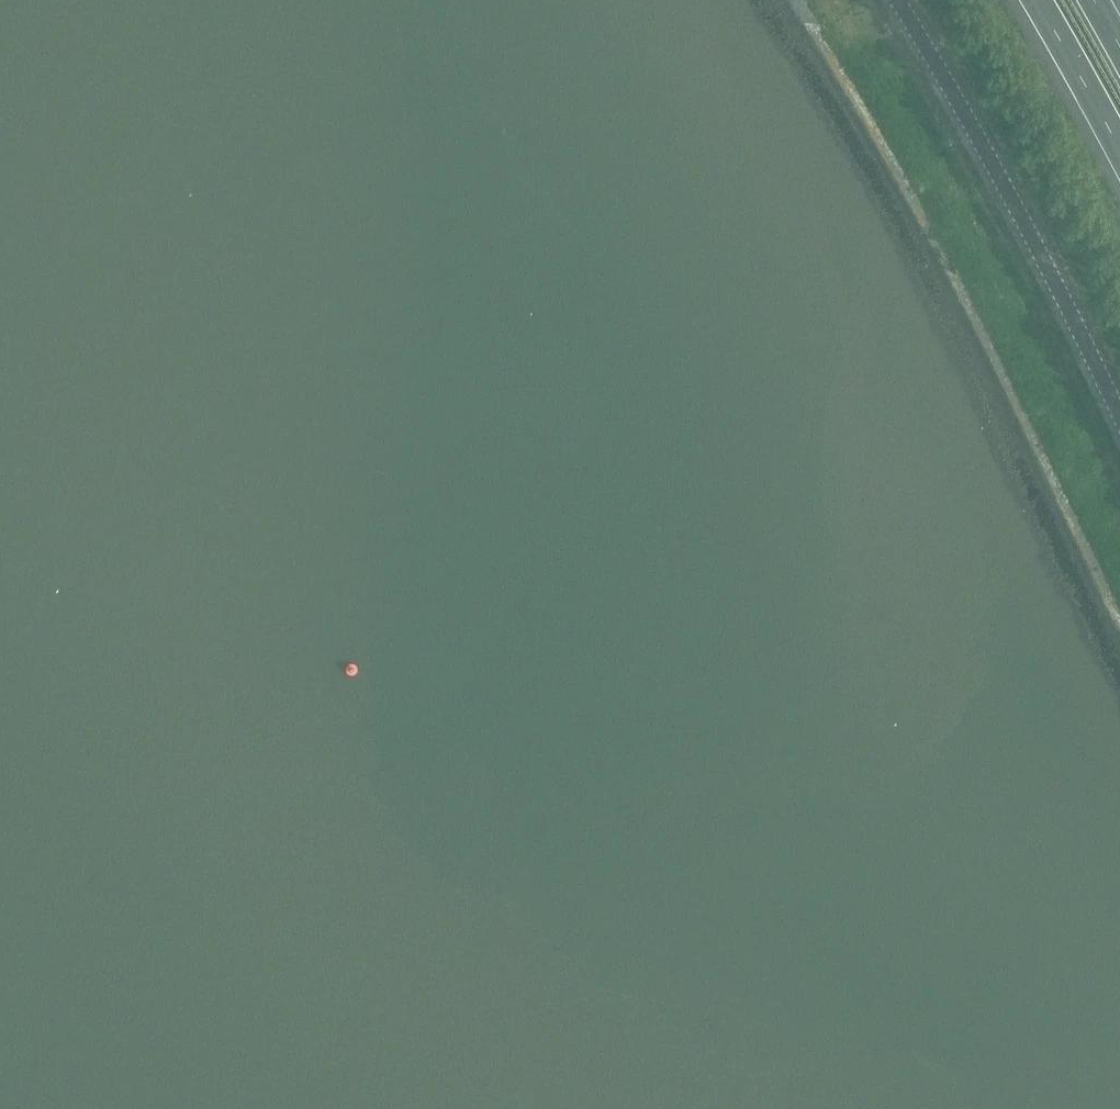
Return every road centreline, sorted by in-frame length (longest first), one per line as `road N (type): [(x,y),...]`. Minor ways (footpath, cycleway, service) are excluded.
road 1 (unclassified): [(1119,416),(899,0)]
road 2 (motorway): [(1037,0),(1119,150)]

